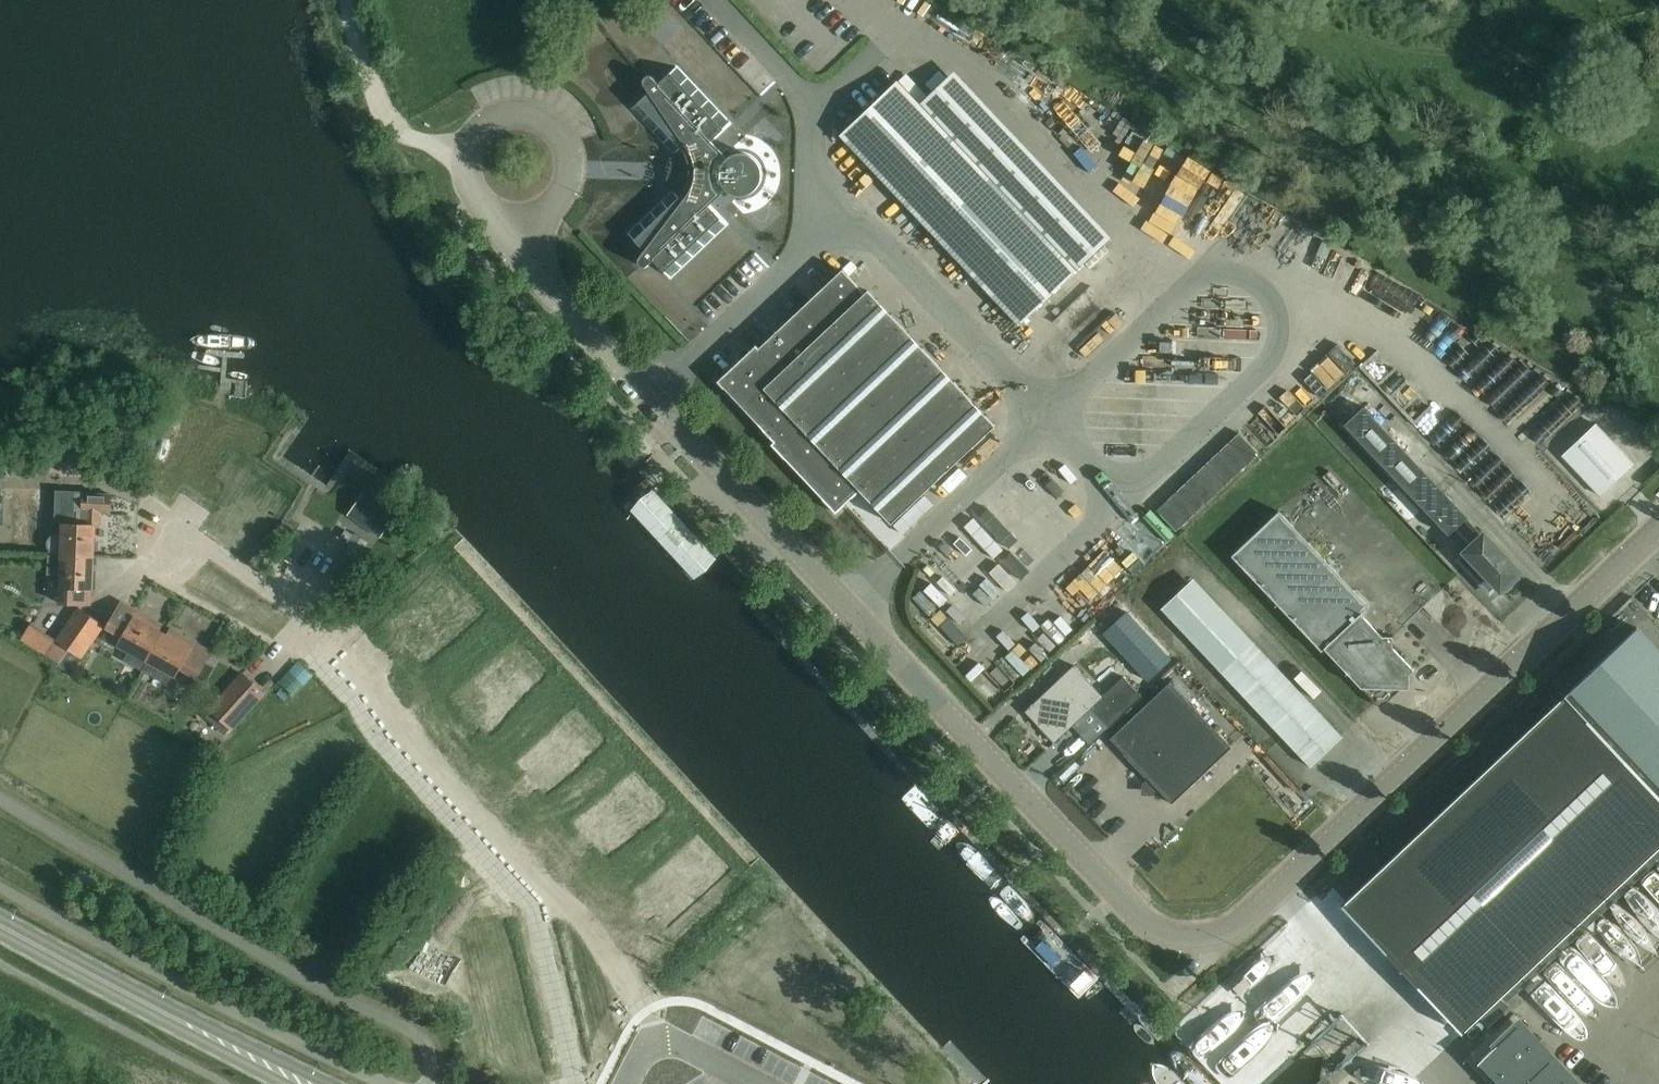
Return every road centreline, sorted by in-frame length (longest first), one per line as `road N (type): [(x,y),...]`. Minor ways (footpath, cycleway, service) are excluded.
road 1 (unclassified): [(1658,529),(1240,916),(1218,931),(1166,930),(551,290),(527,218)]
road 2 (unclassified): [(611,1083),(626,1014),(585,894),(320,630)]
road 3 (primary): [(309,1083),(0,927)]
road 4 (track): [(466,156),(391,127),(353,0)]
road 5 (unclassified): [(527,218),(557,199),(566,183),(565,147),(540,120),(503,117)]
road 6 (unclassified): [(503,117),(473,139),(466,177),(488,210),(527,218)]

